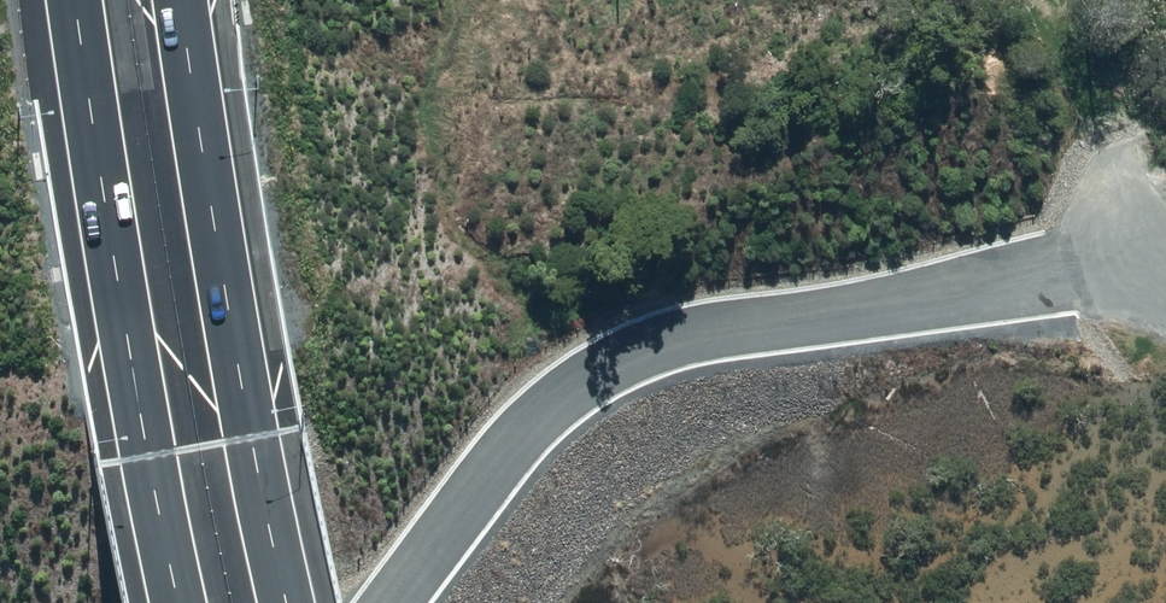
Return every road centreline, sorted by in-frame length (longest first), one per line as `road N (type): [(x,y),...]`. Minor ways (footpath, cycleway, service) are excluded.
road 1 (residential): [(393,602),(513,444),(585,379),(637,353),(760,320),(1144,253),(1165,276)]
road 2 (motorway): [(181,0),(289,602)]
road 3 (motorway): [(183,602),(76,0)]
road 4 (track): [(1144,253),(1099,132),(1018,0)]

